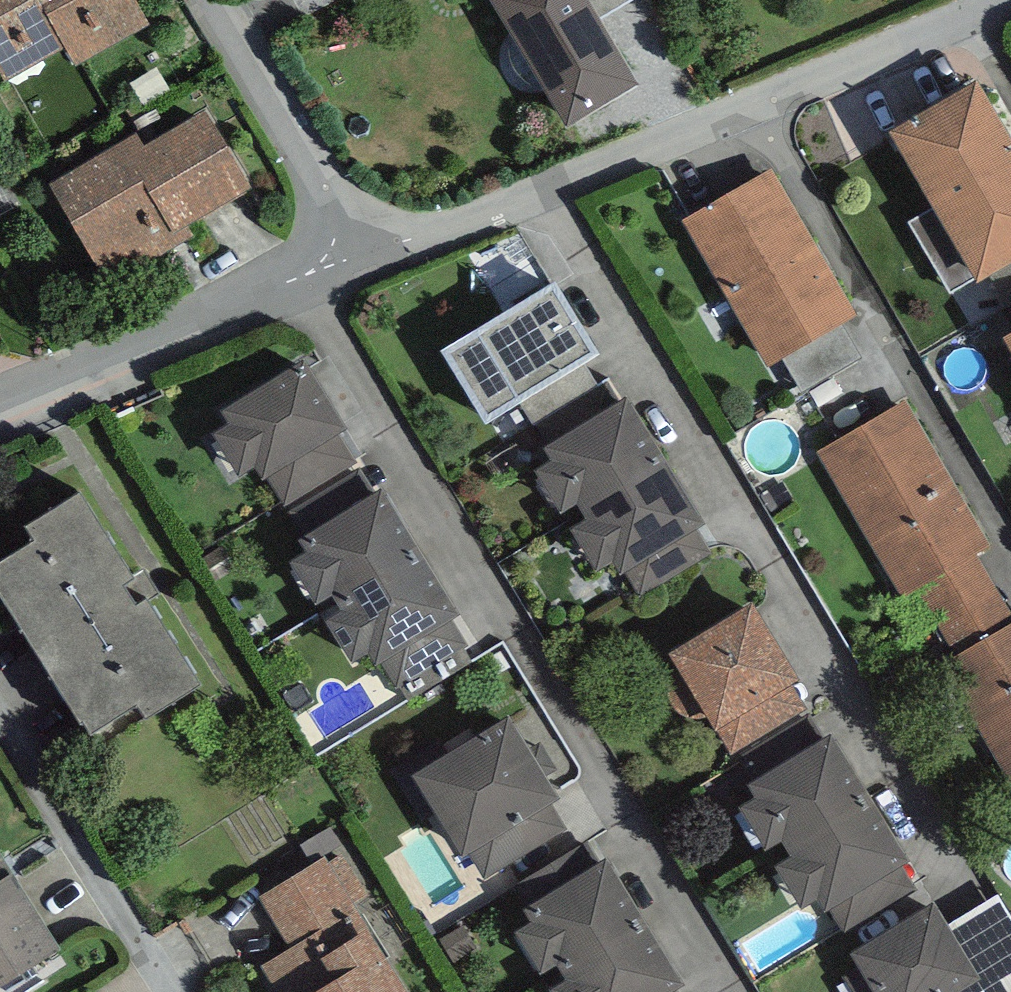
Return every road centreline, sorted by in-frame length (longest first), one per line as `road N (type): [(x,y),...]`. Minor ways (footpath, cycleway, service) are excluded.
road 1 (residential): [(1010,0),(542,188),(359,253)]
road 2 (residential): [(359,253),(0,400)]
road 3 (residential): [(209,0),(359,253)]

